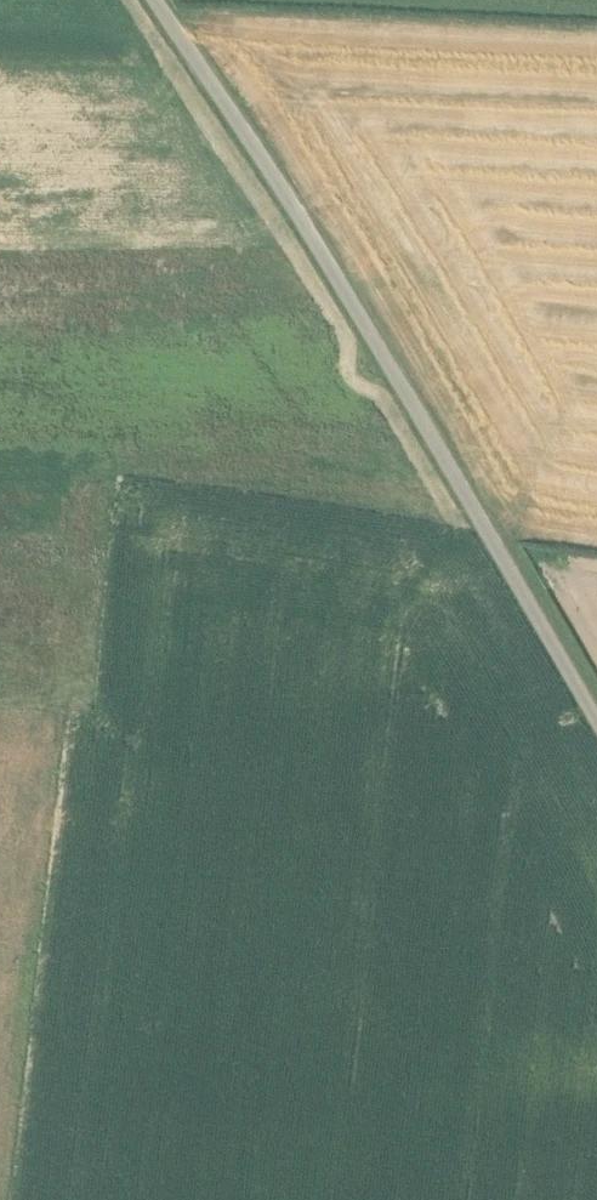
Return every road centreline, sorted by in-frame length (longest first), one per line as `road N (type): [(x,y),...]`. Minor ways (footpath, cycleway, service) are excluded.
road 1 (unclassified): [(596,723),(363,323),(155,0)]

